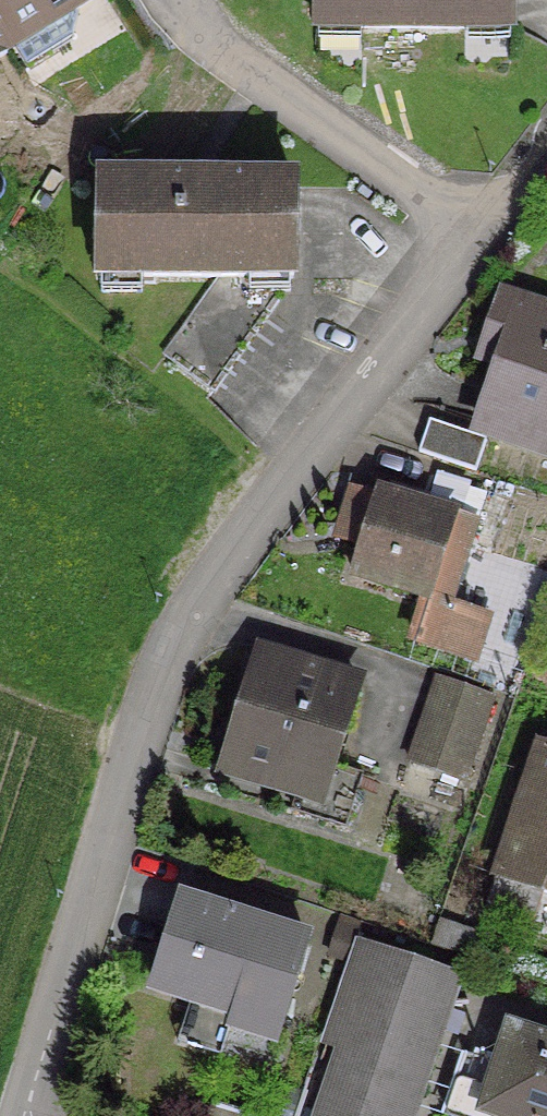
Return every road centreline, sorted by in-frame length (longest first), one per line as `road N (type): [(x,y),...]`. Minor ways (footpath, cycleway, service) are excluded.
road 1 (residential): [(16,1115),(158,662),(222,564),(546,141)]

